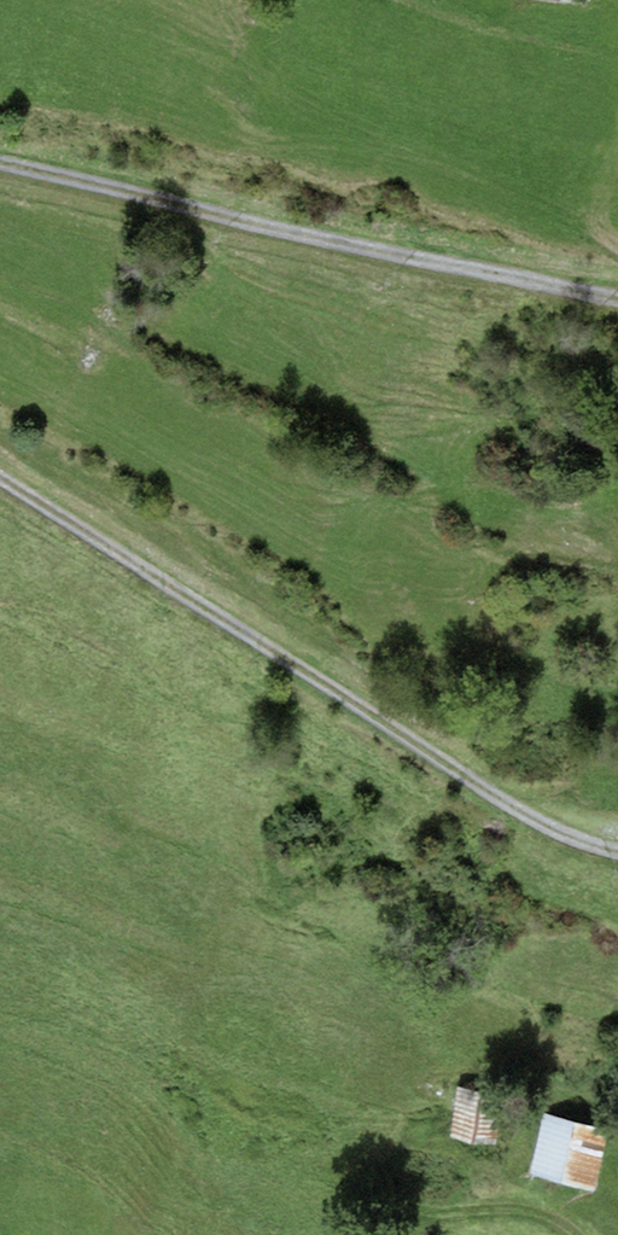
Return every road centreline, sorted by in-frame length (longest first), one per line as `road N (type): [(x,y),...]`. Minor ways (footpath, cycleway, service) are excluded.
road 1 (track): [(617,851),(592,846),(489,789),(0,474)]
road 2 (track): [(0,163),(499,276),(617,291)]
road 3 (track): [(420,1216),(513,1207),(578,1234)]

